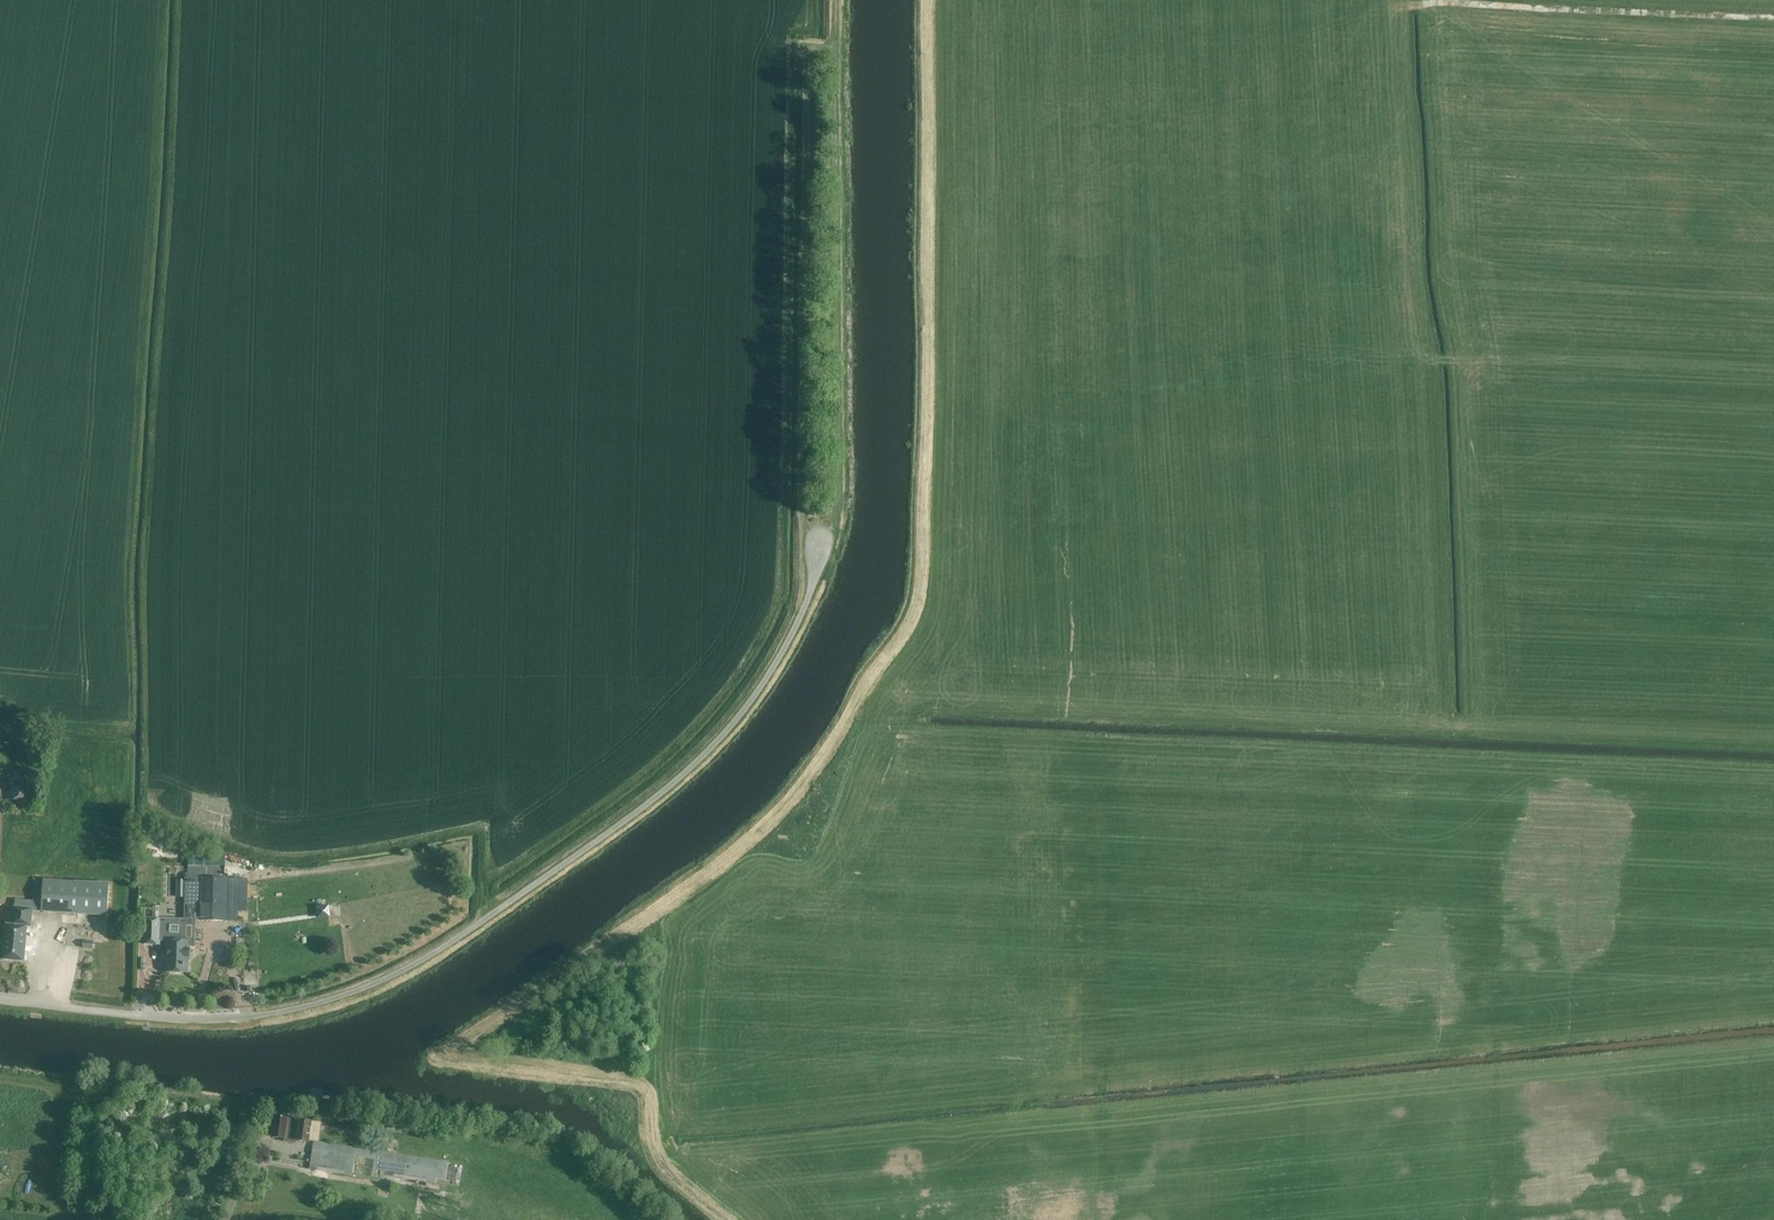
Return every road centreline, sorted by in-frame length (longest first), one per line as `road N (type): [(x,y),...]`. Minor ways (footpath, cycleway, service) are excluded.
road 1 (unclassified): [(259,1015),(323,1001),(408,967),(666,789),(733,724),(780,657),(811,588),(820,533)]
road 2 (residential): [(0,999),(162,1017),(259,1015)]

